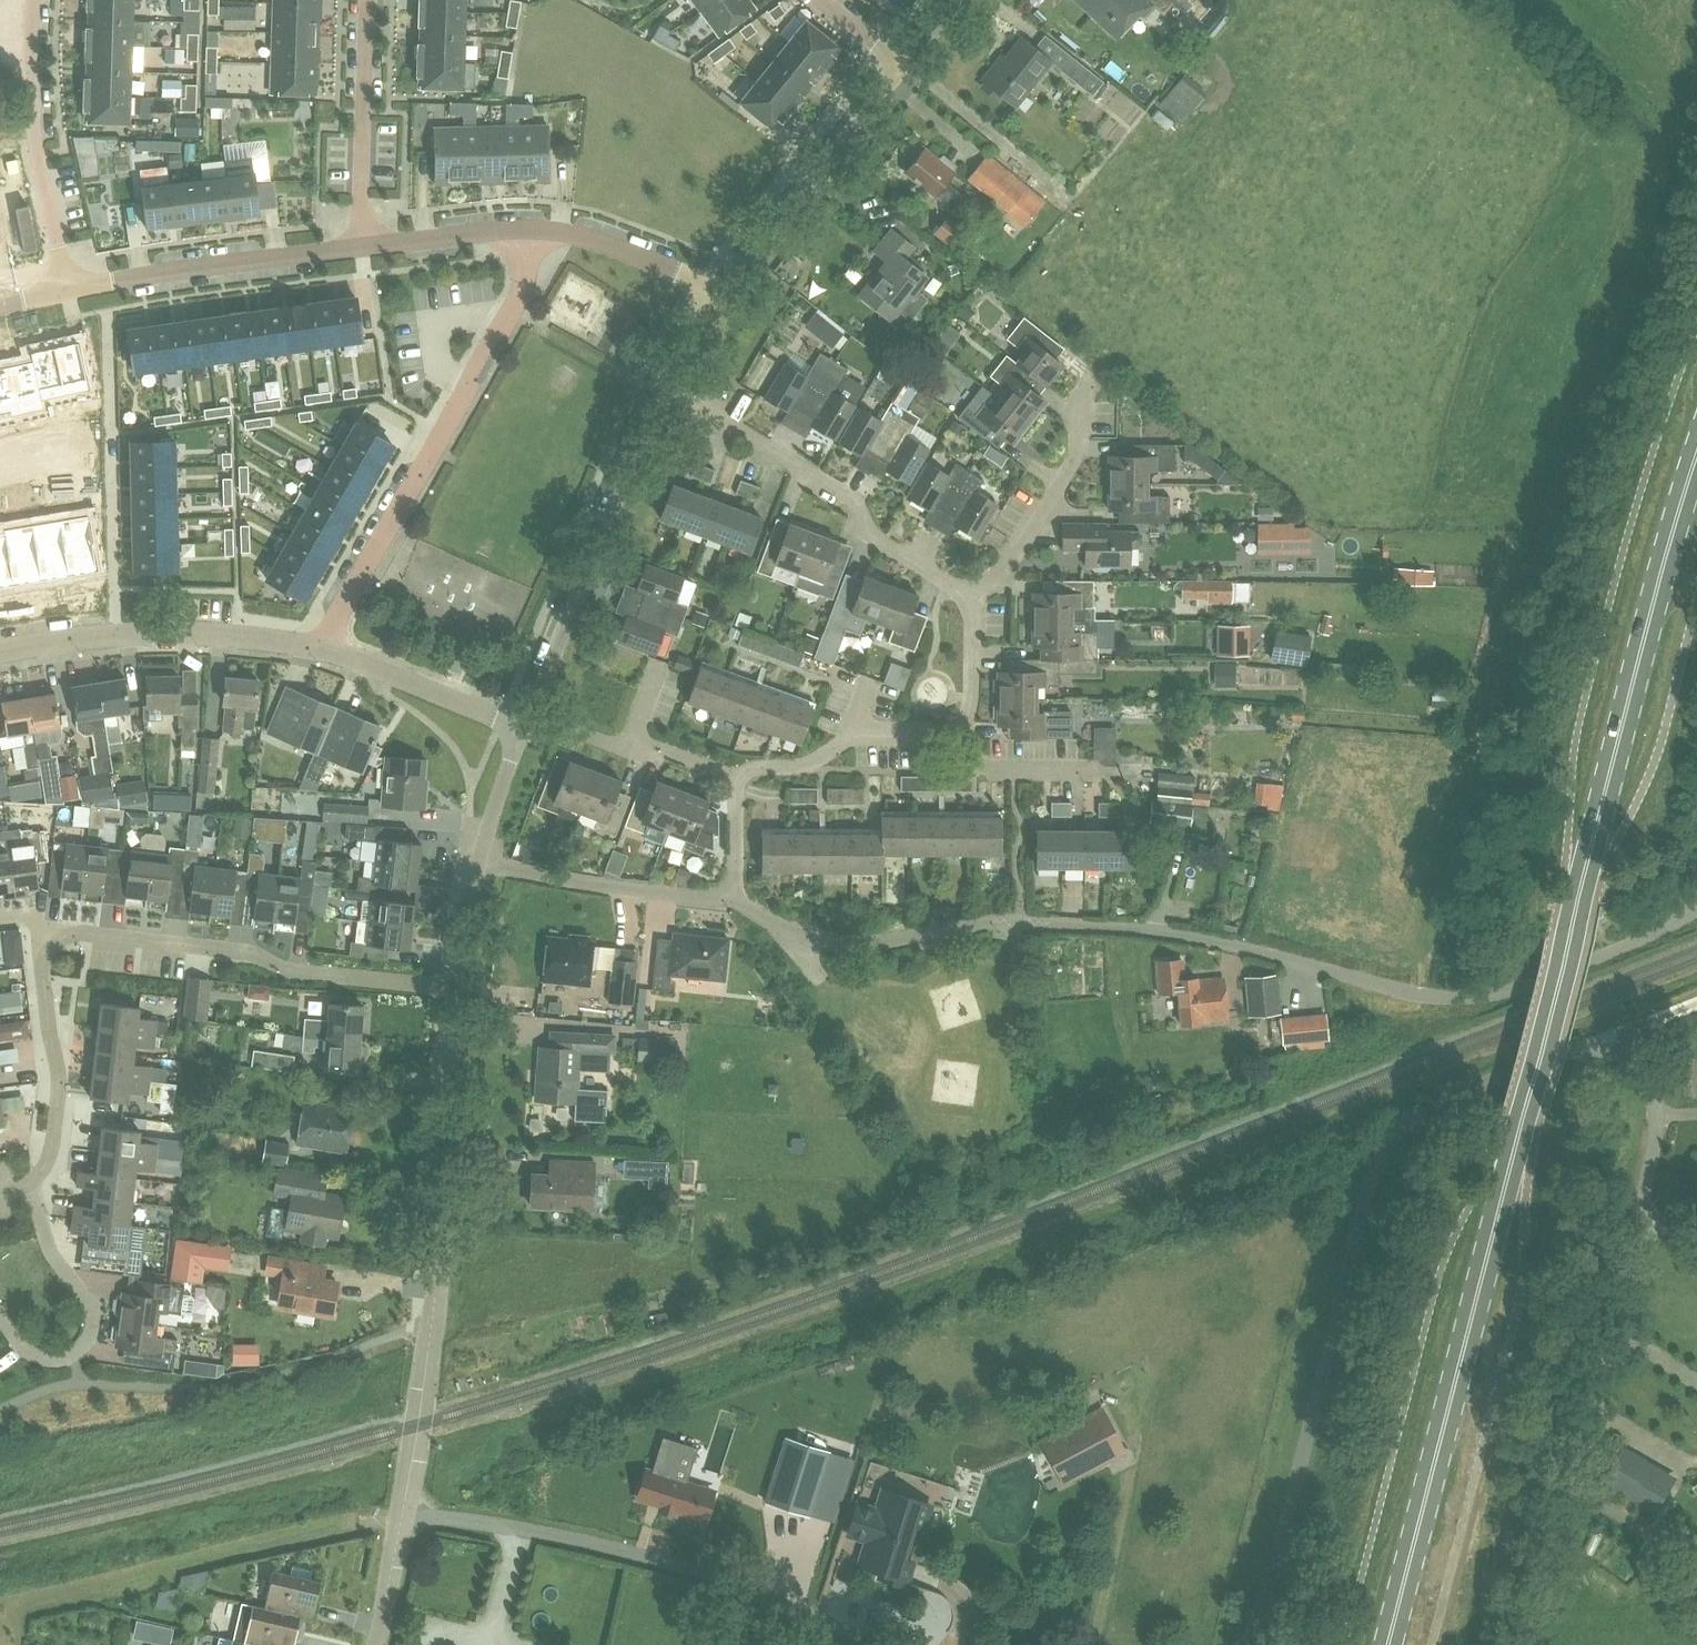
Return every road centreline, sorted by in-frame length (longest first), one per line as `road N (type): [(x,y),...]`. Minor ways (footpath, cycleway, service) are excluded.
road 1 (unclassified): [(1244,1644),(1266,1607),(1389,1140),(1430,1103),(1583,1051),(1629,1059),(1651,1095),(1654,1127),(1635,1237),(1567,1489),(1654,1541),(1696,1625)]
road 2 (primary): [(1389,1644),(1696,460)]
road 3 (residential): [(1504,994),(1408,992),(1158,929),(1021,922),(849,943),(817,939),(732,899)]
road 4 (unclassified): [(406,1515),(665,1561),(869,1644)]
road 5 (residential): [(321,649),(524,293),(530,229)]
road 6 (residential): [(455,987),(292,971),(252,953),(76,931),(52,944)]
road 7 (residential): [(964,598),(883,543),(851,497),(663,386)]
road 8 (residential): [(523,725),(663,386)]
road 9 (residential): [(455,987),(433,1316)]
road 10 (residential): [(0,650),(186,632),(321,649)]
road 11 (residential): [(364,250),(66,292)]
road 12 (residential): [(716,298),(901,66)]
road 13 (residential): [(66,292),(34,138),(28,71),(34,0)]
road 14 (residential): [(28,1188),(51,1252),(91,1305),(92,1329),(72,1356),(48,1361),(0,1315)]
road 15 (residential): [(964,598),(997,574),(1074,460),(1074,411),(1091,380)]
road 16 (residential): [(732,899),(476,863)]
road 17 (residential): [(28,1188),(53,1152),(58,1115),(43,972),(52,944)]
road 18 (residential): [(368,0),(364,250)]
road 19 (residential): [(736,777),(814,763),(850,736),(954,734)]
road 20 (residential): [(321,649),(523,725)]
road 21 (unclassified): [(1504,994),(1696,912)]
road 22 (unclassified): [(406,1515),(433,1316)]
road 23 (residential): [(716,298),(679,274),(530,229)]
road 24 (residential): [(736,777),(629,741),(659,662)]
road 25 (residential): [(530,229),(489,227),(364,250)]
road 26 (residential): [(1099,774),(989,768),(954,734)]
road 27 (residential): [(523,725),(476,863)]
road 28 (residential): [(954,734),(970,718),(973,617),(964,598)]
road 29 (unclassified): [(376,1644),(406,1515)]
road 30 (residential): [(476,863),(455,987)]
road 31 (residential): [(732,899),(736,777)]

